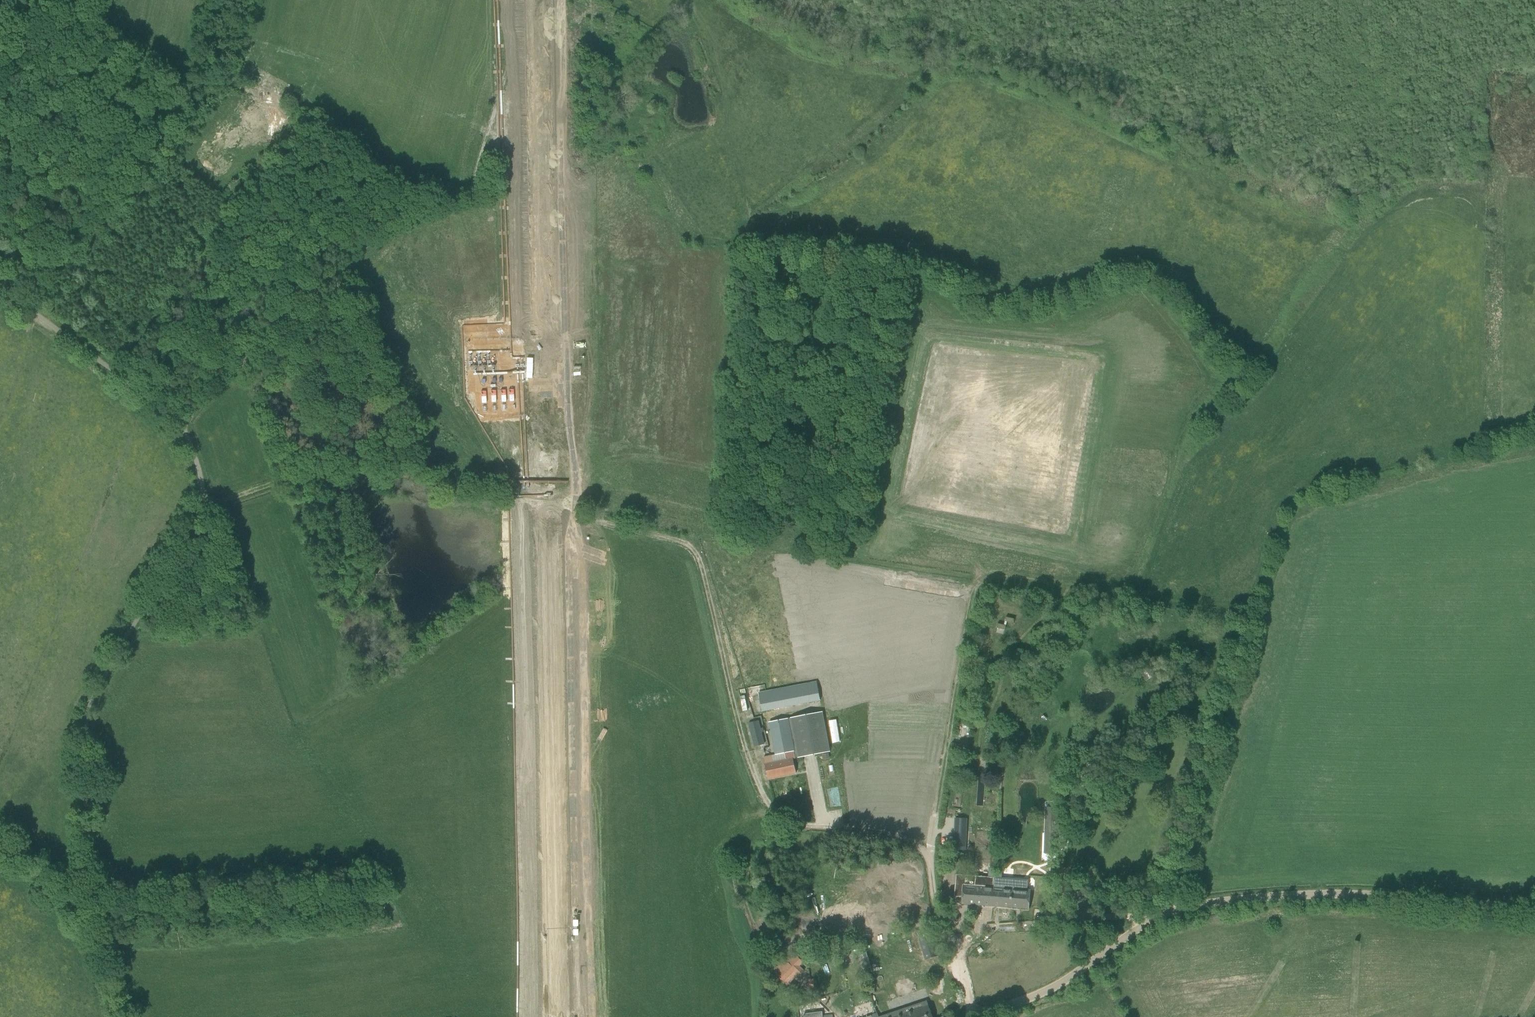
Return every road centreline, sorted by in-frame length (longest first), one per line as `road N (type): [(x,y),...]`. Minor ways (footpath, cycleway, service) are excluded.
road 1 (track): [(974,1016),(930,860),(915,845),(793,828),(768,806),(704,550),(347,471),(203,503)]
road 2 (track): [(560,0),(579,944),(591,1016)]
road 3 (track): [(186,424),(394,222),(473,197),(485,177),(526,0)]
road 4 (unclassified): [(985,1016),(1068,979),(1159,921),(1214,905),(1379,896),(1534,908)]
road 5 (track): [(930,860),(974,583)]

